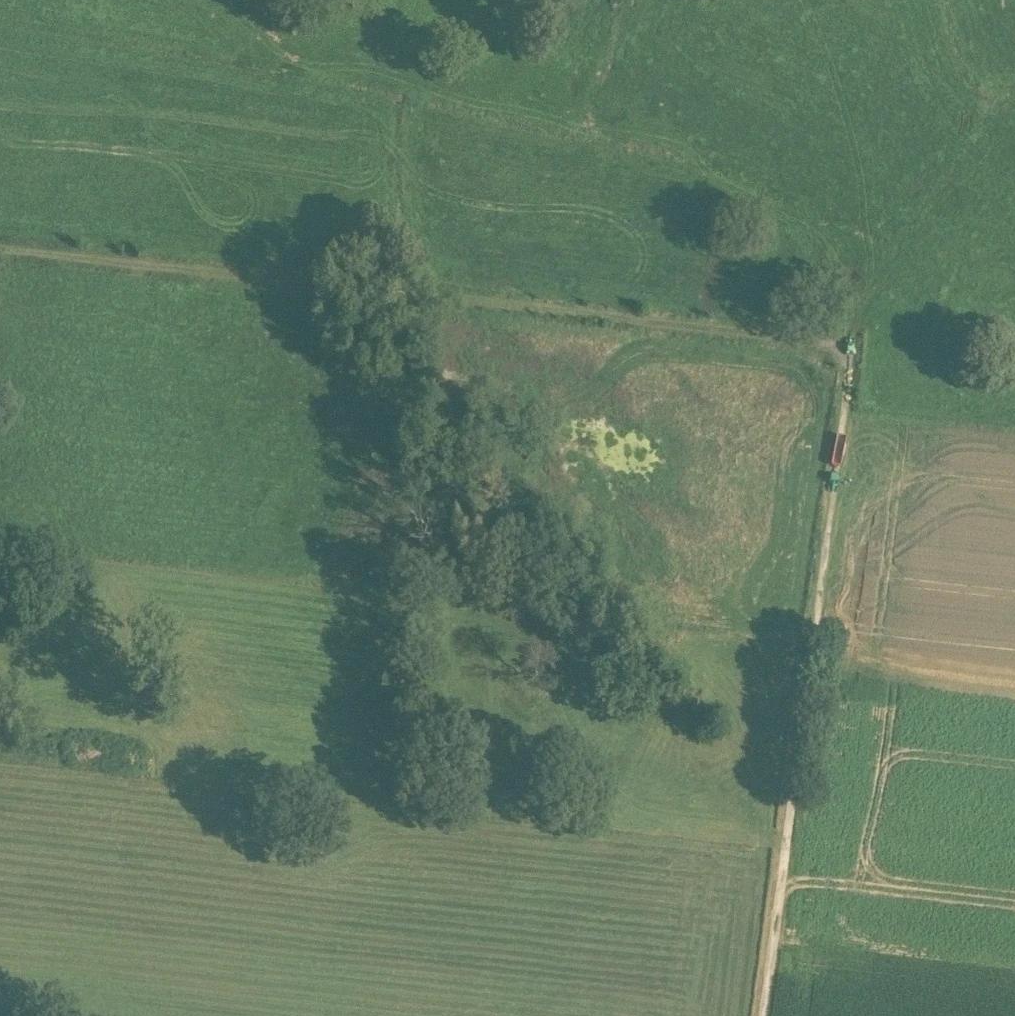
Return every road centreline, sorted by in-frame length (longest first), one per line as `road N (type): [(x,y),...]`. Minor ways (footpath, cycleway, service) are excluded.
road 1 (track): [(769,1015),(854,346),(0,248)]

